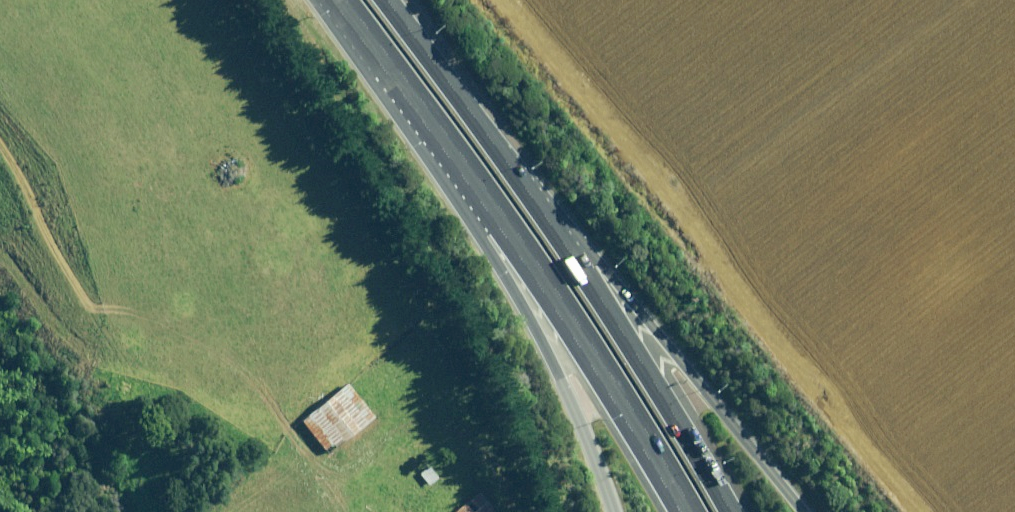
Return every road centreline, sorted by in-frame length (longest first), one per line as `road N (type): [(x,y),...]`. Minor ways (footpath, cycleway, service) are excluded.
road 1 (motorway): [(422,51),(809,511)]
road 2 (motorway): [(422,51),(579,264),(733,511)]
road 3 (motorway): [(693,511),(544,272),(384,53)]
road 4 (motorway): [(613,511),(572,406),(384,53)]

